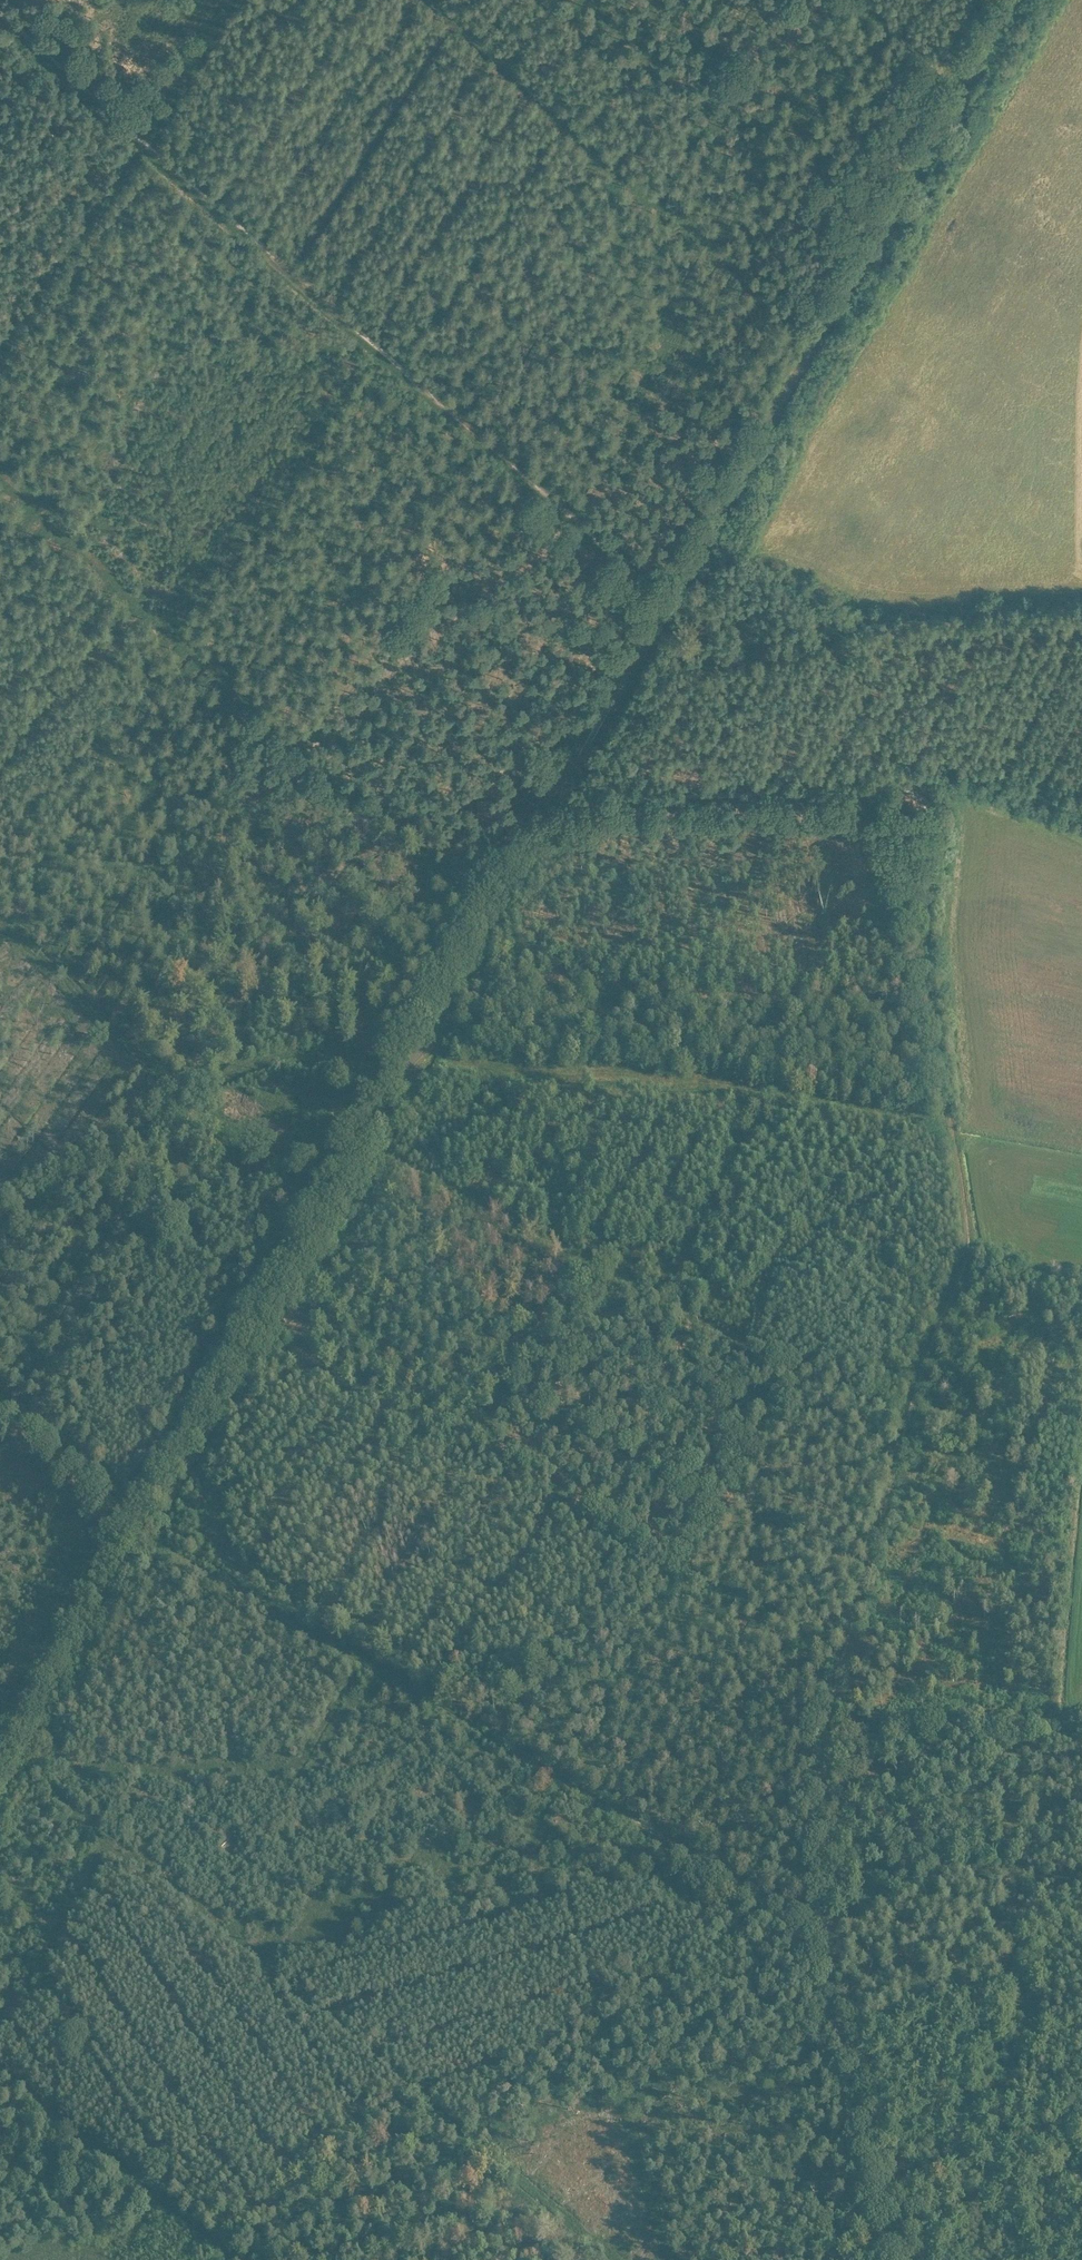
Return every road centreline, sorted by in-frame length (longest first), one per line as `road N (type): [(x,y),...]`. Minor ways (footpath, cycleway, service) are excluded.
road 1 (track): [(905,2259),(843,2054),(823,1933),(824,1728),(902,1419),(973,1228),(932,1015),(939,778),(554,796)]
road 2 (track): [(648,585),(0,16)]
road 3 (track): [(0,2071),(242,2259)]
road 4 (track): [(895,2230),(1081,2179)]

